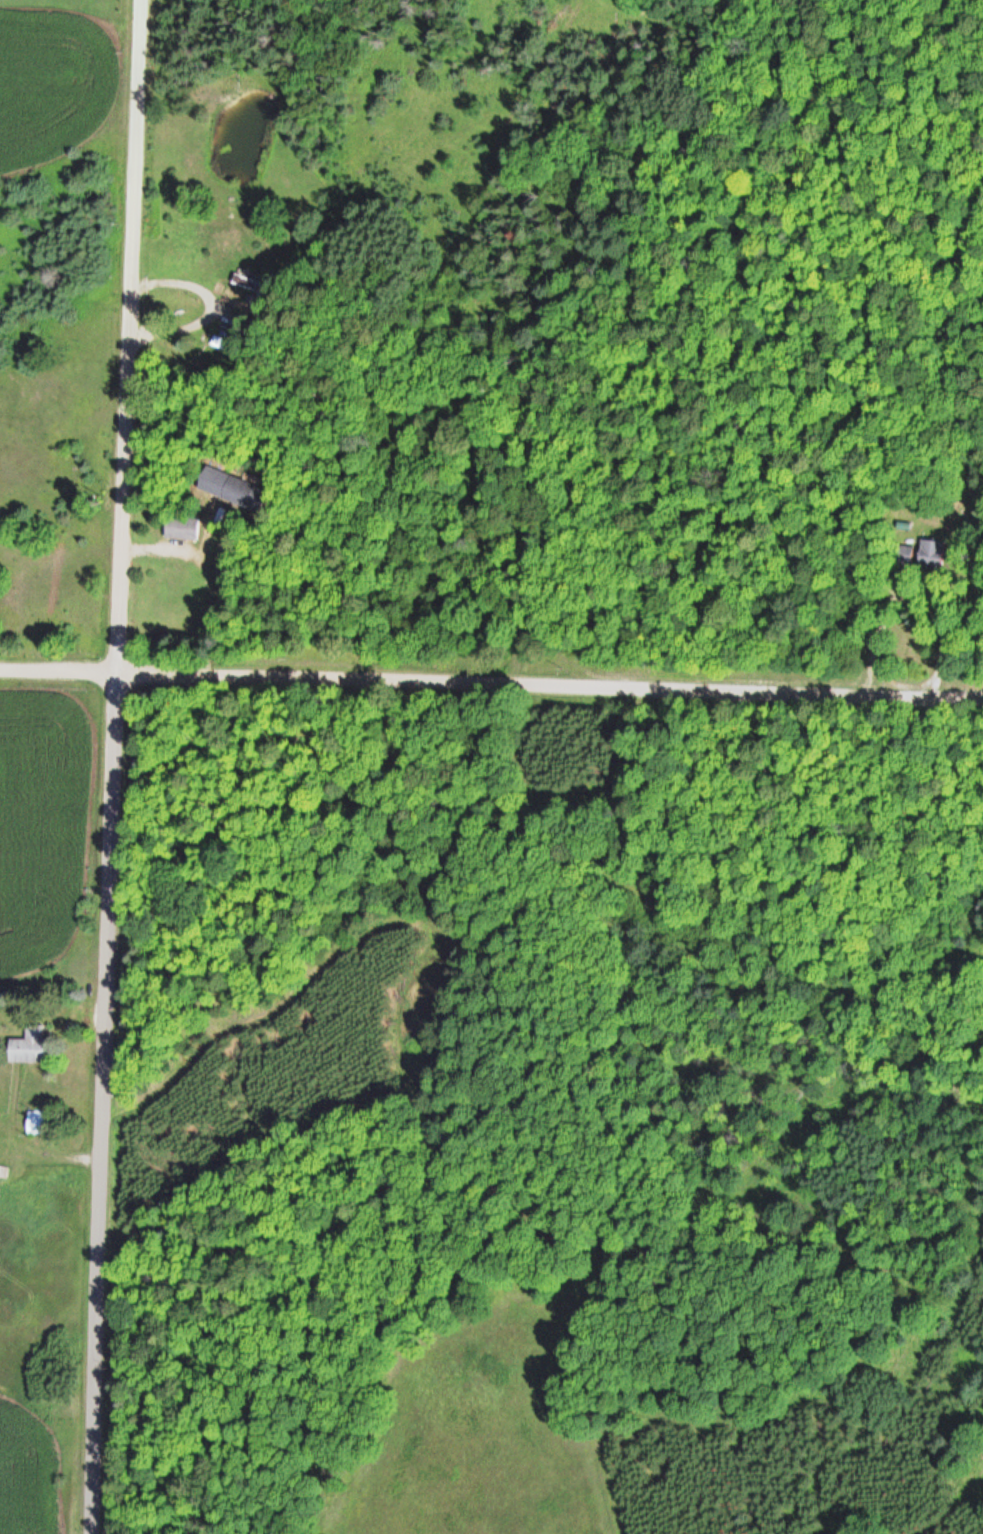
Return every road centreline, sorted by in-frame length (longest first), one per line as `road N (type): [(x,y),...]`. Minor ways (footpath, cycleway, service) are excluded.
road 1 (residential): [(89,1533),(136,0)]

